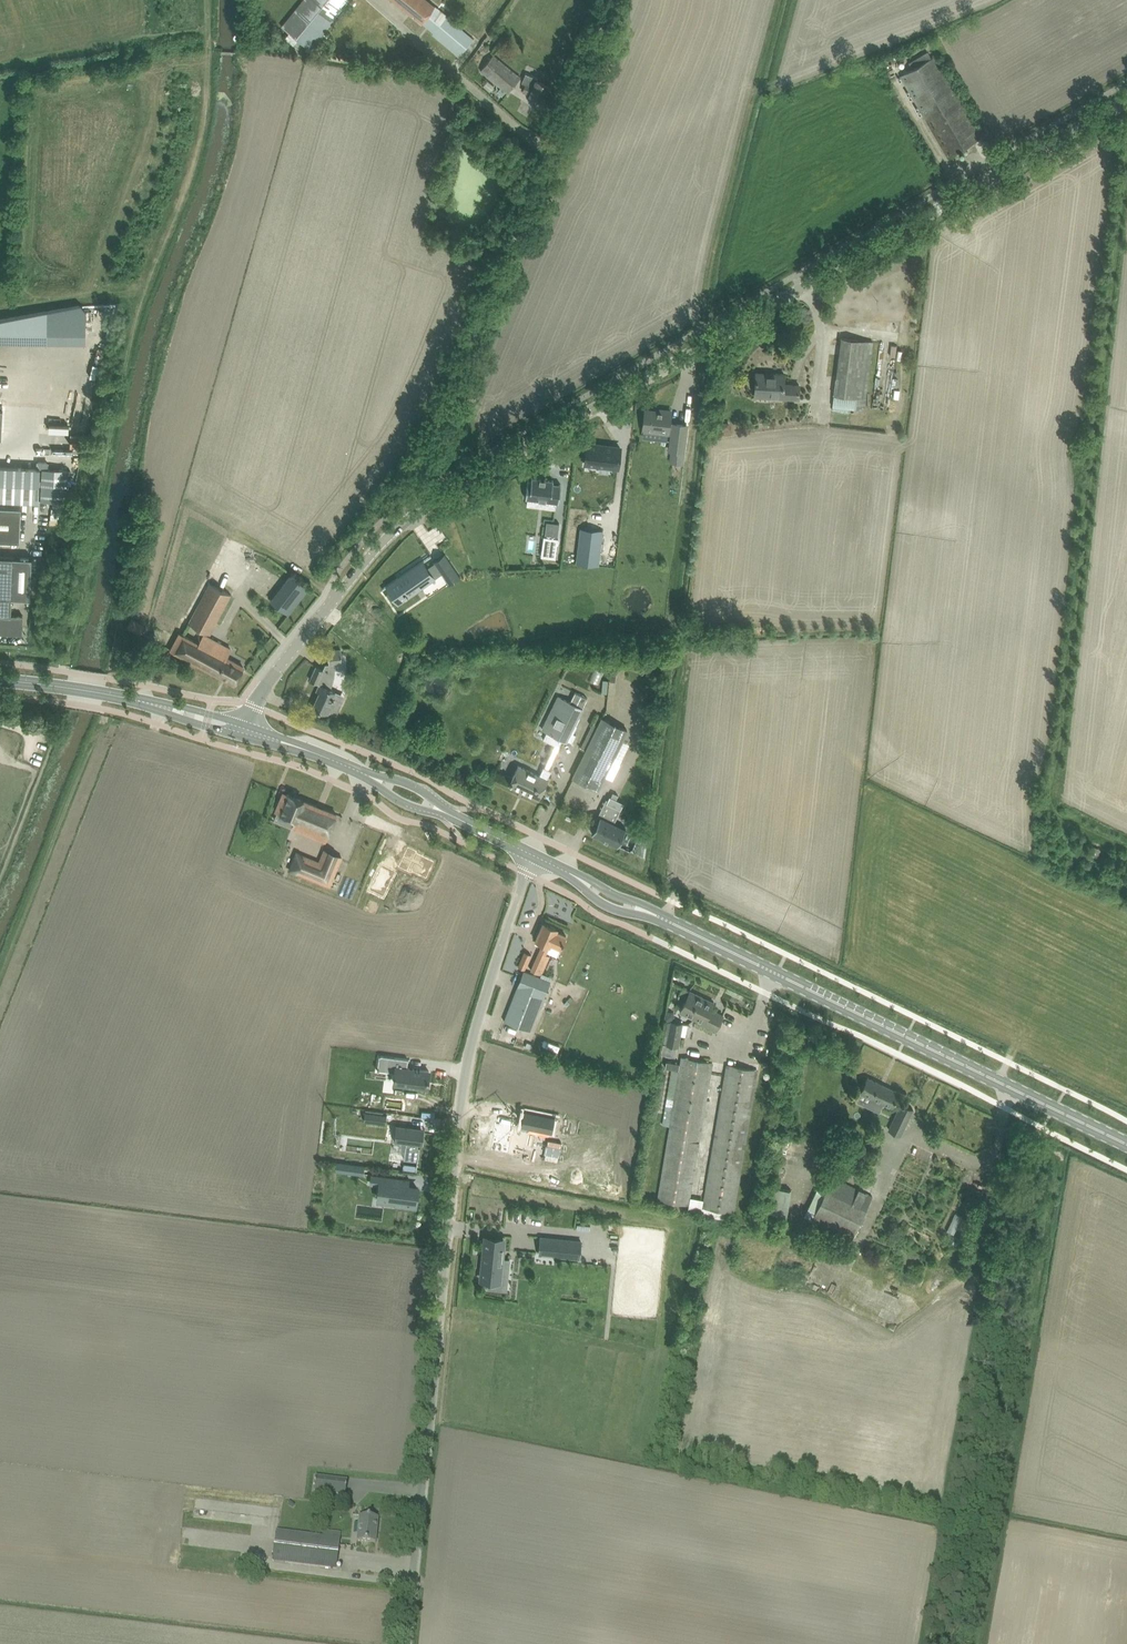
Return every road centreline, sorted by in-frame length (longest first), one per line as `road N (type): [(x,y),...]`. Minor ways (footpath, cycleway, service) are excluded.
road 1 (tertiary): [(424,506),(1126,98)]
road 2 (unclassified): [(409,1643),(461,1104),(478,1021),(530,855)]
road 3 (track): [(68,671),(133,347),(202,133),(206,40)]
road 4 (primary): [(1126,1145),(659,916)]
road 5 (unclassified): [(424,506),(420,467),(575,96)]
road 6 (tertiary): [(244,731),(279,664),(383,541),(424,506)]
road 7 (track): [(0,883),(64,701)]
road 8 (primary): [(158,706),(0,681)]
road 9 (primary): [(367,776),(244,731)]

